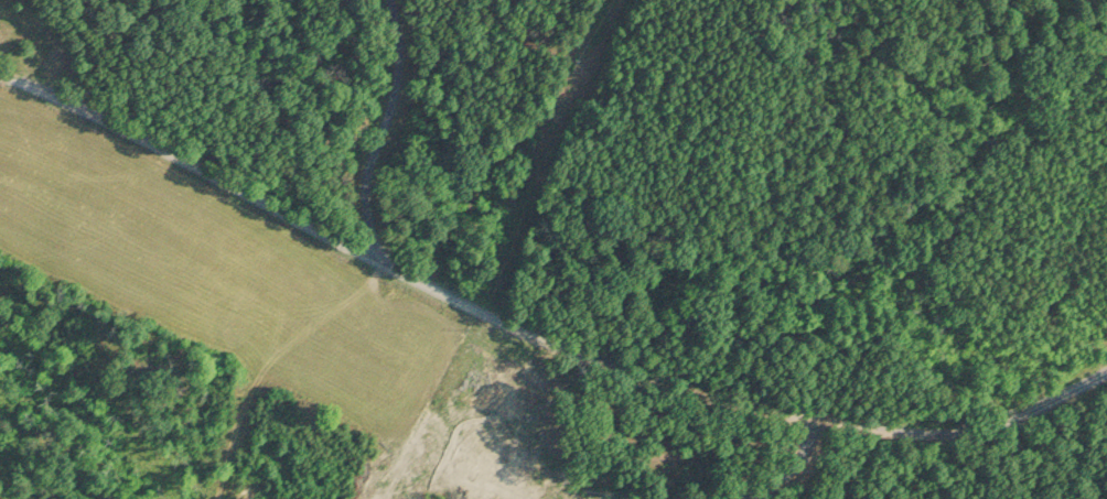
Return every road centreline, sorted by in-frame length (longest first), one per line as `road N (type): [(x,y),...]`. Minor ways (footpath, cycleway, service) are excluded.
road 1 (residential): [(426,282),(524,332),(674,384),(925,433),(1006,423),(1106,372)]
road 2 (residential): [(426,282),(119,123),(0,74)]
road 3 (residential): [(426,282),(485,166),(581,78),(622,0)]

